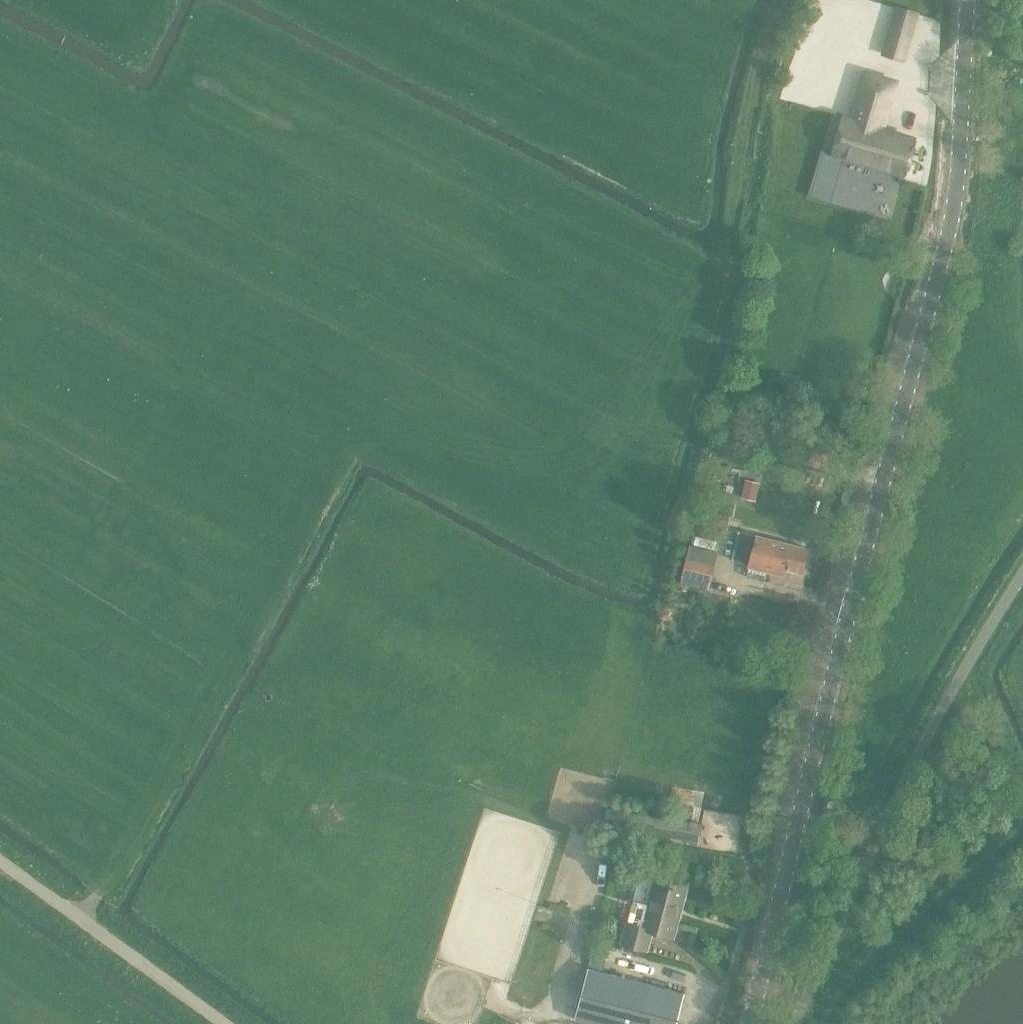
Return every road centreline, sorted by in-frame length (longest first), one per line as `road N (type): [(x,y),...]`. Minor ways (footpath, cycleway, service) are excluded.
road 1 (unclassified): [(747,1023),(956,194),(969,0)]
road 2 (track): [(224,1023),(0,862)]

